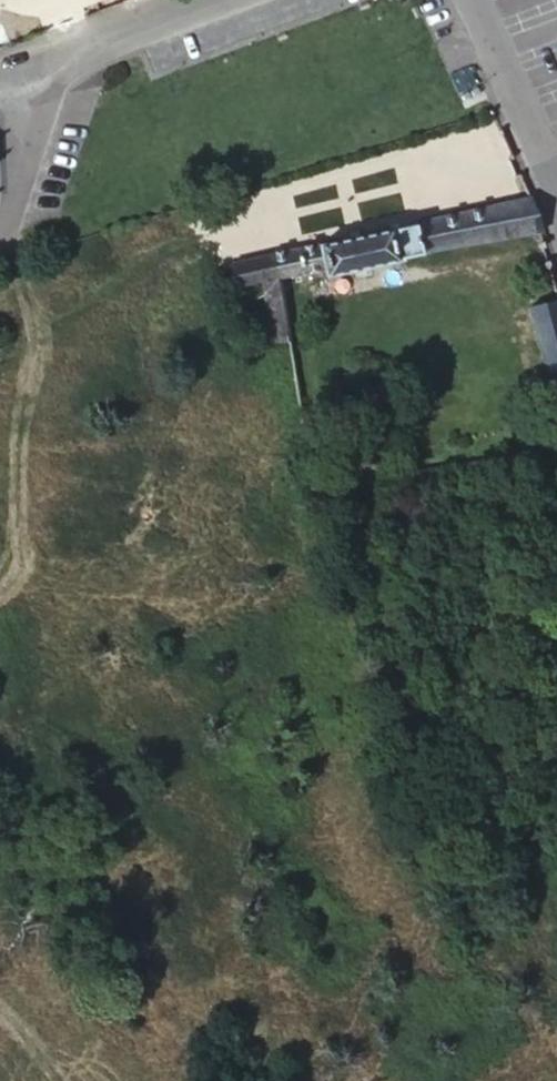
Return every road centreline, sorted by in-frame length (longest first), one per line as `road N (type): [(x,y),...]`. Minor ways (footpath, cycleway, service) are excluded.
road 1 (residential): [(556,210),(467,0)]
road 2 (unclassified): [(208,0),(39,70)]
road 3 (unclassified): [(0,235),(39,70)]

